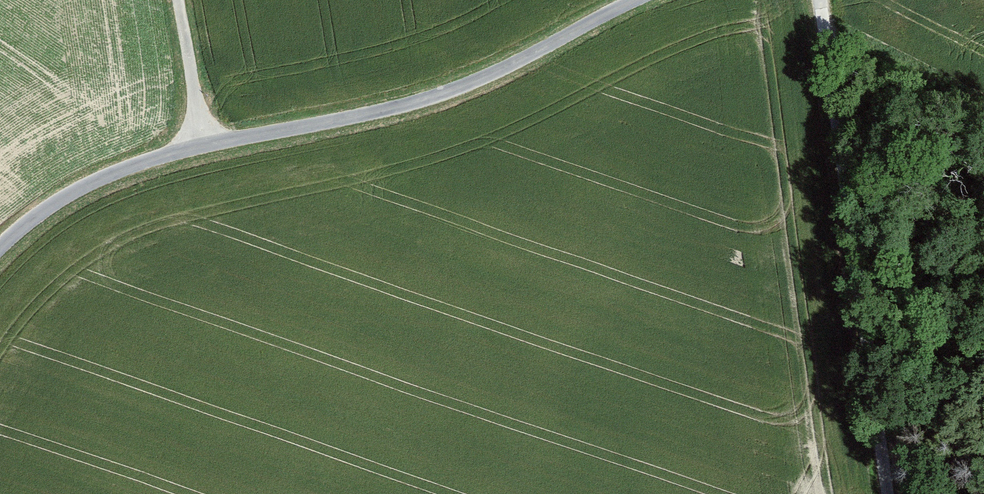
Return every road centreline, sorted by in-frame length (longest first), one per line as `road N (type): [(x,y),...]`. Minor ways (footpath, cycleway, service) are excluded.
road 1 (tertiary): [(0,257),(84,191),(205,151),(421,107),(657,0)]
road 2 (track): [(824,0),(899,493)]
road 3 (track): [(205,151),(177,0)]

